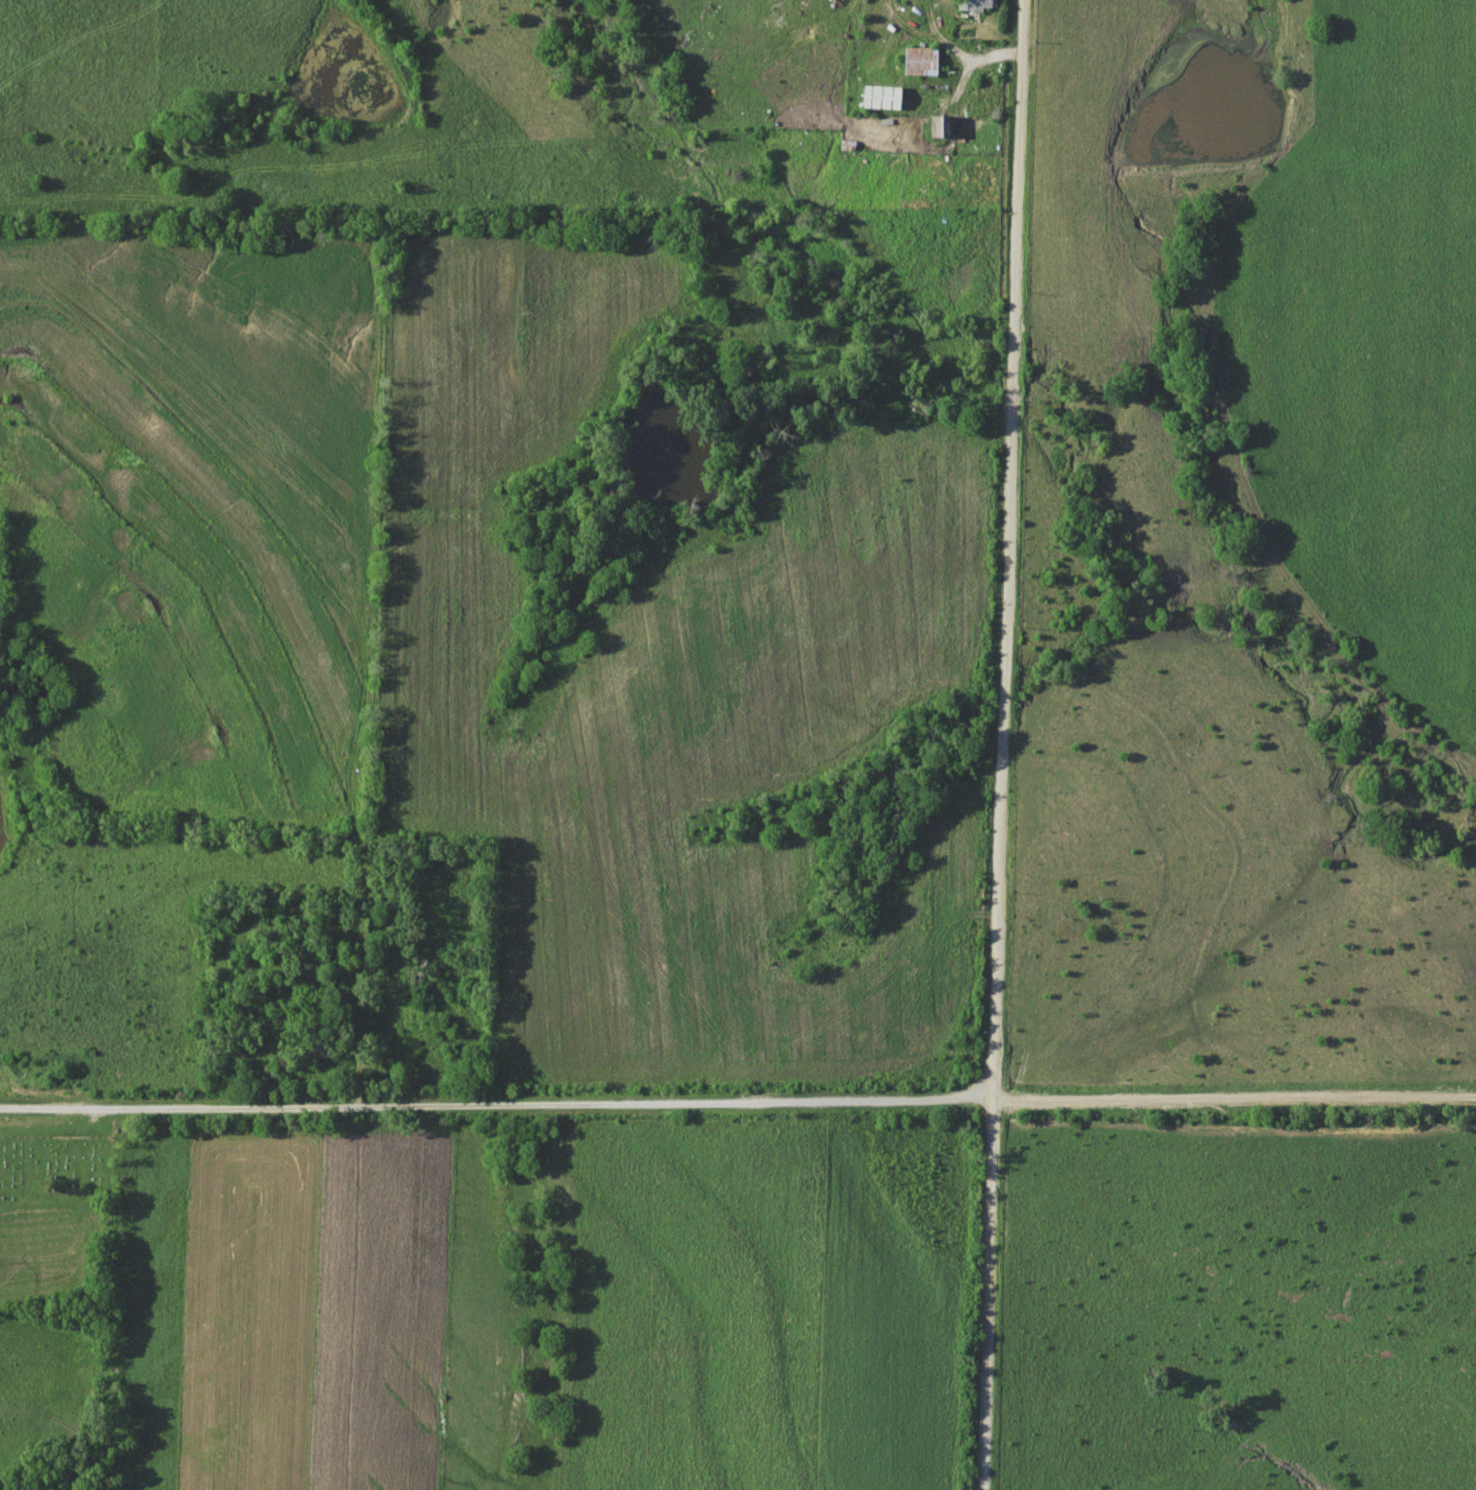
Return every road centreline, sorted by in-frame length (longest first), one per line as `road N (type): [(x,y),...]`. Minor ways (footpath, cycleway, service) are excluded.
road 1 (residential): [(982,1489),(1024,0)]
road 2 (residential): [(991,1098),(0,1110)]
road 3 (residential): [(991,1098),(1475,1098)]

